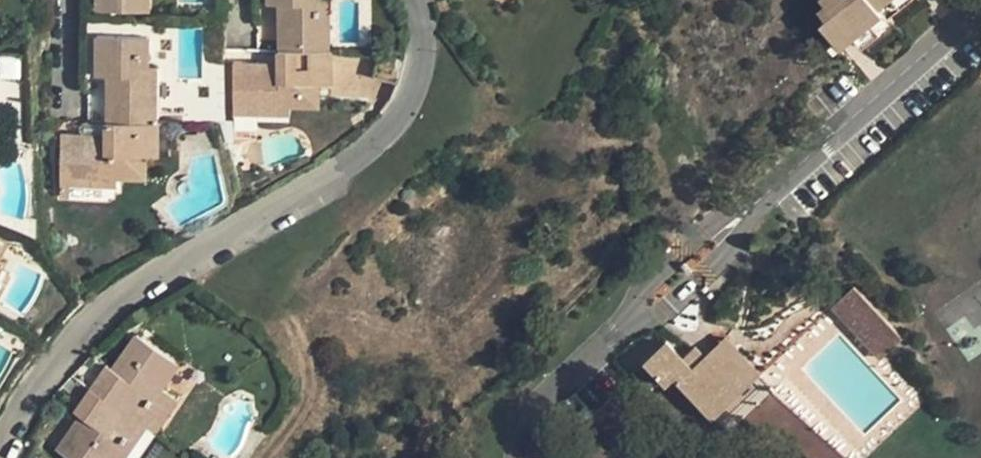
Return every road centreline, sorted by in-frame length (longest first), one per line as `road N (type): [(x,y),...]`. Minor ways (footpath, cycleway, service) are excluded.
road 1 (residential): [(422,0),(424,70),(415,101),(388,132),(128,294),(40,389),(0,457)]
road 2 (residential): [(826,144),(766,181),(682,255),(610,344)]
road 3 (residential): [(610,344),(644,327),(703,278),(826,144)]
road 4 (residential): [(826,144),(980,8)]
road 5 (residential): [(523,457),(546,398),(610,344)]

